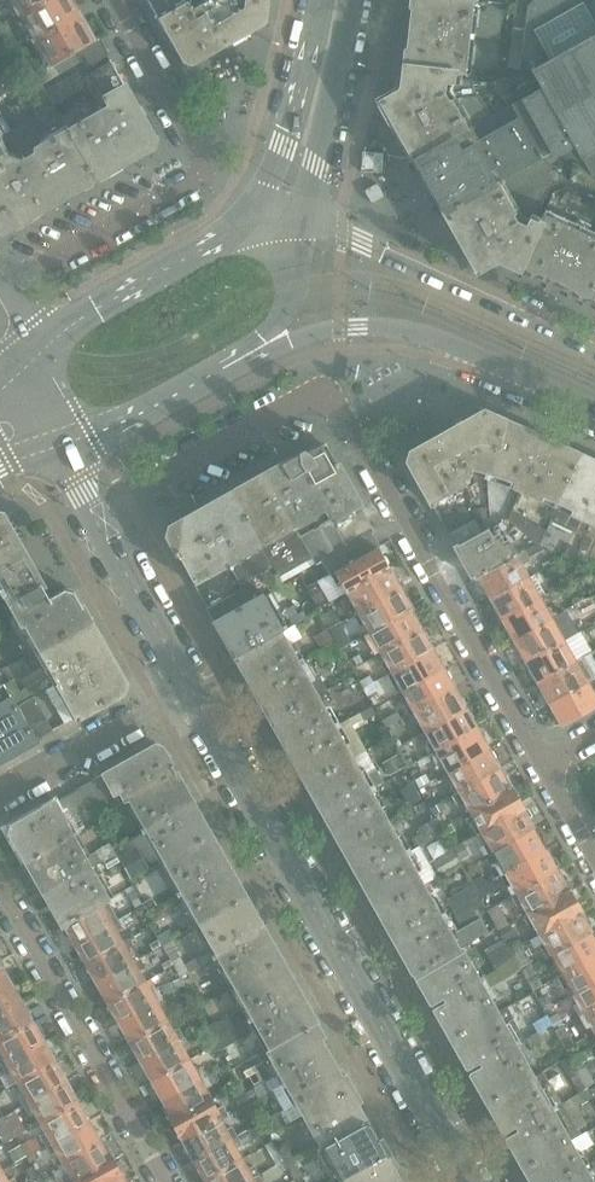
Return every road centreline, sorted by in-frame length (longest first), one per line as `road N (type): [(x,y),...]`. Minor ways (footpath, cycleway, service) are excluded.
road 1 (residential): [(93,514),(296,400),(333,400),(542,765)]
road 2 (unclassified): [(468,1181),(191,689)]
road 3 (tertiary): [(215,373),(317,331),(379,328),(451,343),(594,408)]
road 4 (residential): [(167,1181),(0,887)]
road 5 (tertiary): [(594,352),(342,234),(302,224)]
road 6 (tertiary): [(243,225),(96,309),(41,353)]
road 7 (tertiary): [(321,0),(283,146),(243,225)]
road 8 (residential): [(208,171),(37,268),(0,276)]
road 9 (tertiary): [(302,224),(350,0)]
road 10 (residential): [(0,796),(191,689)]
road 11 (unclassified): [(191,689),(93,514)]
road 12 (residential): [(208,171),(112,0)]
road 13 (tertiary): [(215,373),(280,315),(302,224)]
road 14 (tertiary): [(55,447),(215,373)]

